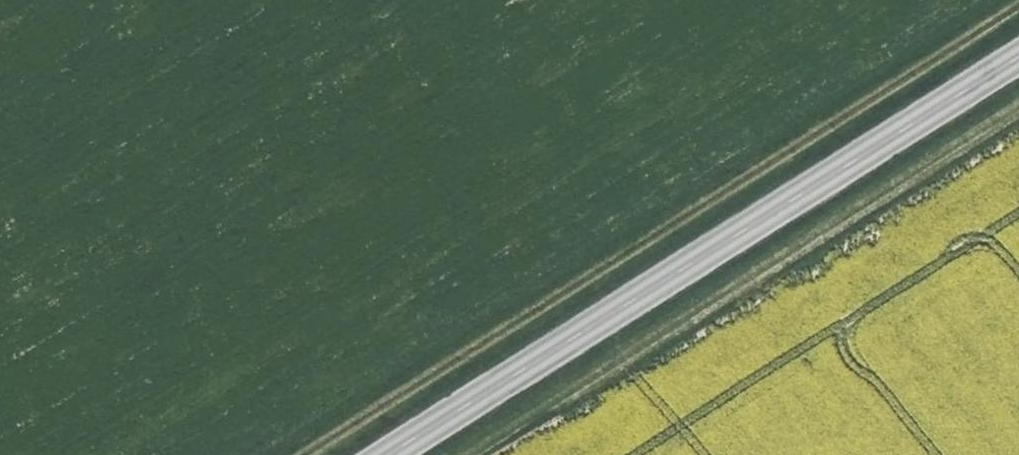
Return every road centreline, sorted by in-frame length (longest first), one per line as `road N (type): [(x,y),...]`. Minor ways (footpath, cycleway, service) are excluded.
road 1 (track): [(1018,0),(307,454)]
road 2 (secondary): [(392,454),(1018,60)]
road 3 (track): [(475,454),(1018,109)]

